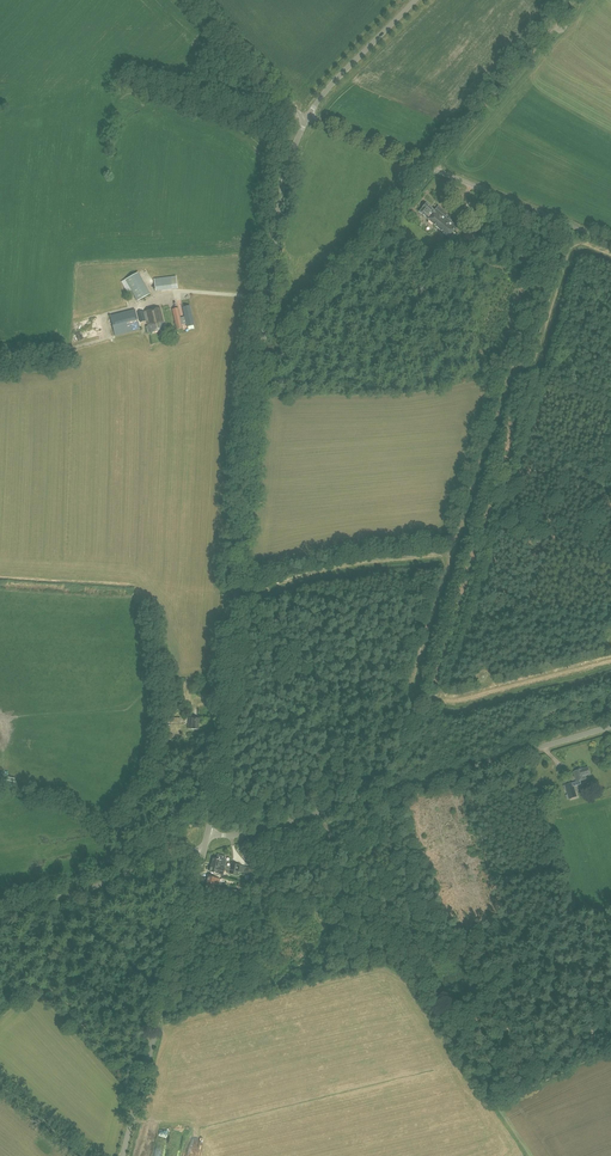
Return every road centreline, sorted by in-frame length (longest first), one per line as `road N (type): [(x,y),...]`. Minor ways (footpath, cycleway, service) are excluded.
road 1 (unclassified): [(209,833),(278,214),(307,118)]
road 2 (unclassified): [(209,833),(241,834),(610,726)]
road 3 (unclassified): [(610,240),(307,118)]
road 4 (unclassified): [(122,1155),(205,846)]
road 5 (unclassified): [(0,910),(205,846)]
road 6 (unclassified): [(307,118),(190,0)]
road 7 (unclassified): [(307,118),(416,0)]

